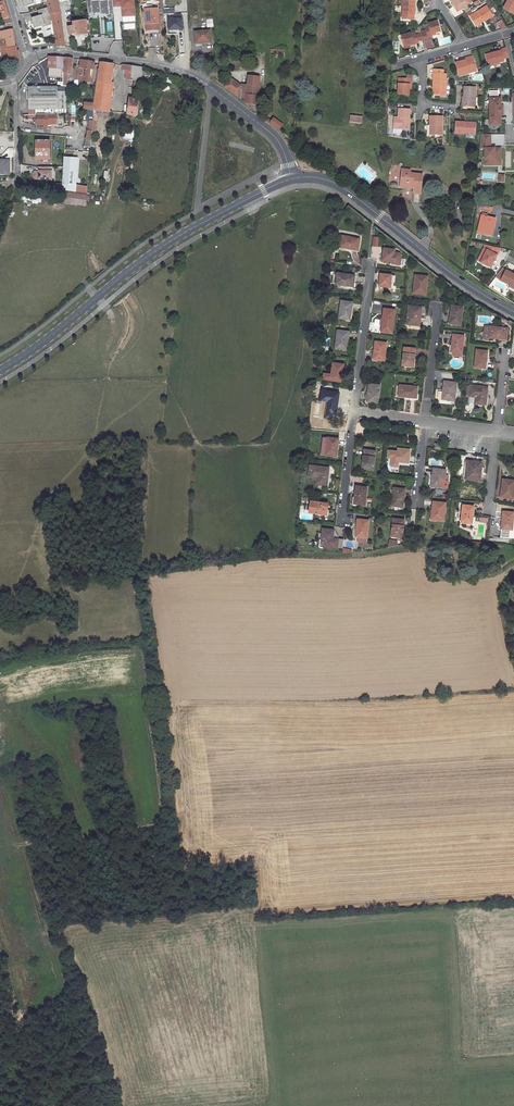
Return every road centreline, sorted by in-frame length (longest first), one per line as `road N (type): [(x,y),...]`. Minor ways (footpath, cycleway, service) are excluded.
road 1 (tertiary): [(0,370),(152,253),(291,179)]
road 2 (residential): [(29,62),(54,52),(187,73),(274,135),(291,179)]
road 3 (tertiary): [(291,179),(317,177),(347,190),(513,311)]
road 4 (residential): [(370,261),(354,412)]

